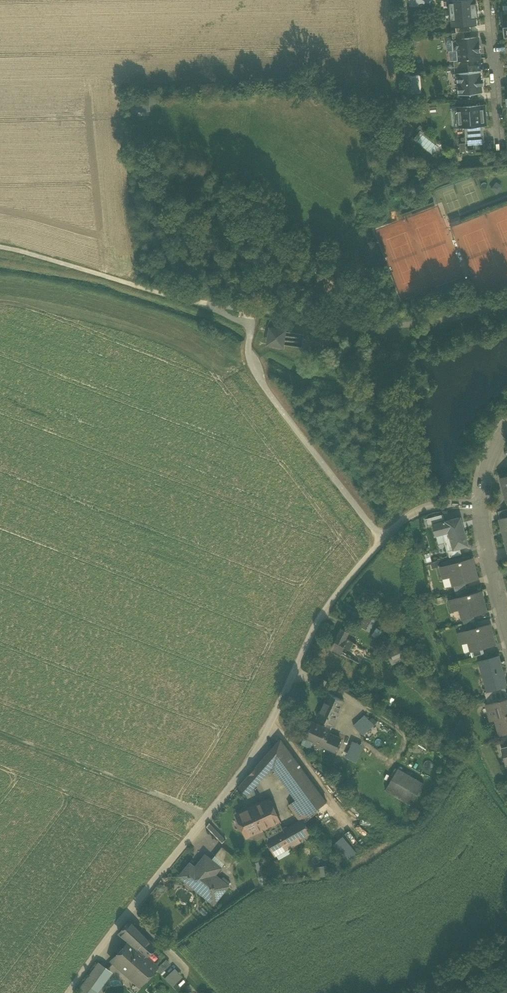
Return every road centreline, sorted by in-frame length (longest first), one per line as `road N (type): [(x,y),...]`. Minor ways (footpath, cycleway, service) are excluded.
road 1 (unclassified): [(69,992),(256,754),(320,622),(380,541)]
road 2 (unclassified): [(250,311),(251,362),(262,385),(380,541)]
road 3 (track): [(254,182),(250,311)]

